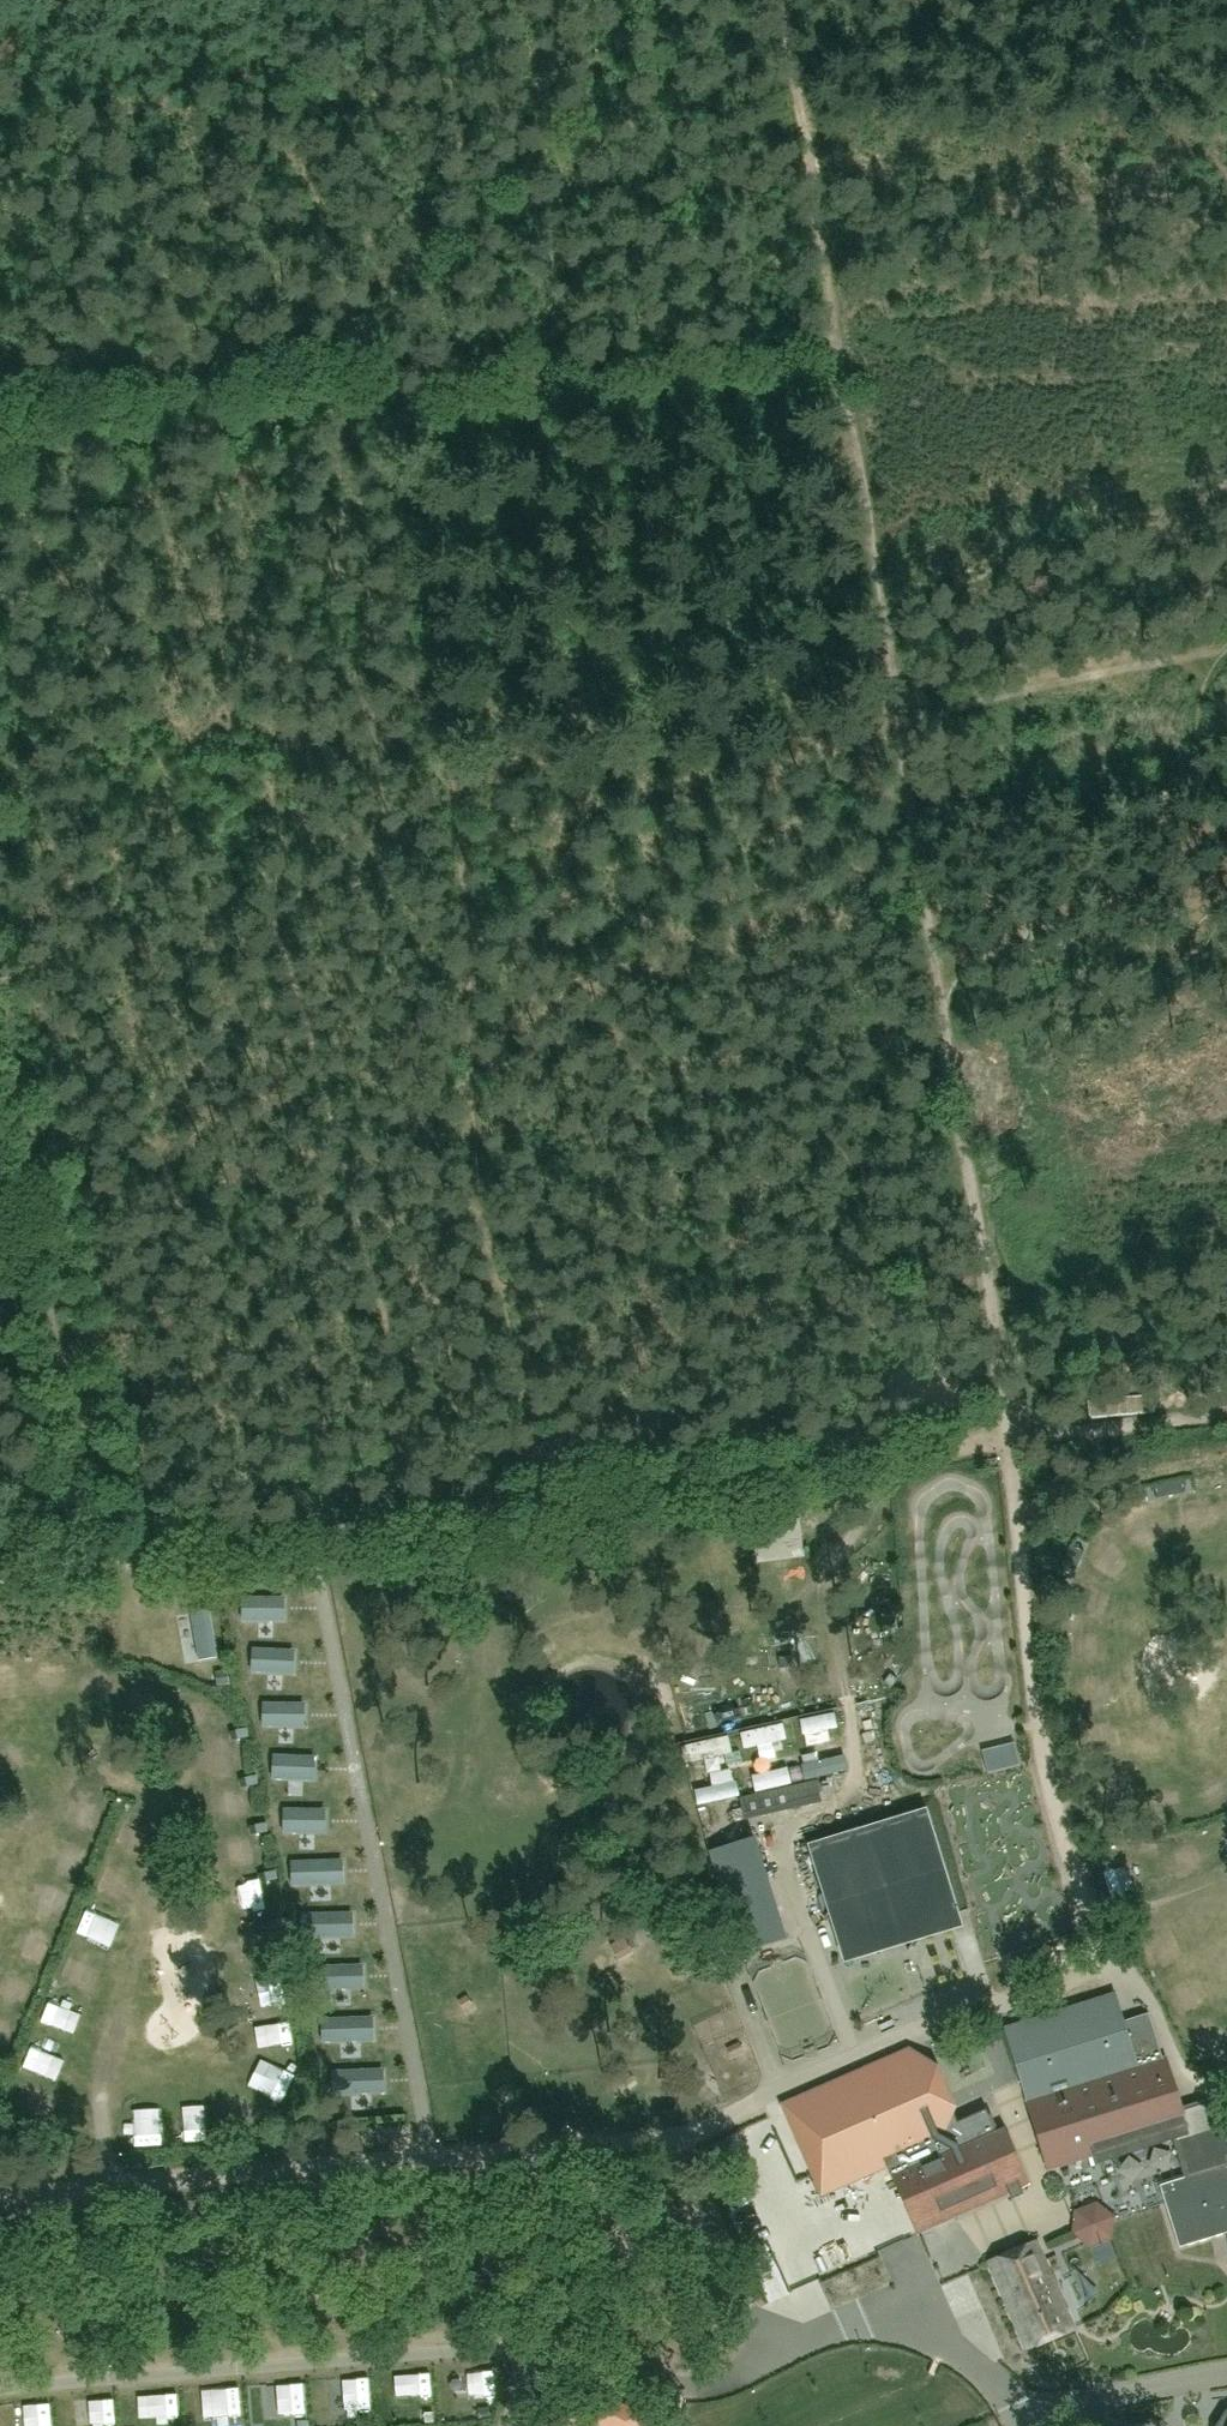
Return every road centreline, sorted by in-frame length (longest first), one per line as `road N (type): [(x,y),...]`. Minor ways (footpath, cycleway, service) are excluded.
road 1 (track): [(508,1290),(483,1184),(465,1034),(454,820),(423,609),(376,405),(317,215),(288,0)]
road 2 (track): [(109,1561),(0,949)]
road 3 (track): [(436,1517),(1008,1438)]
road 4 (track): [(500,389),(0,455)]
road 5 (track): [(850,346),(914,805)]
road 6 (track): [(1008,1438),(947,1045)]
road 7 (track): [(500,389),(850,346)]
road 8 (track): [(850,346),(792,0)]
road 9 (track): [(109,1561),(436,1517)]
road 10 (track): [(947,1045),(914,805)]
road 11 (track): [(1226,1412),(1008,1438)]
road 12 (track): [(547,1501),(538,1410),(508,1290)]
road 13 (track): [(1224,1891),(1104,1952)]

